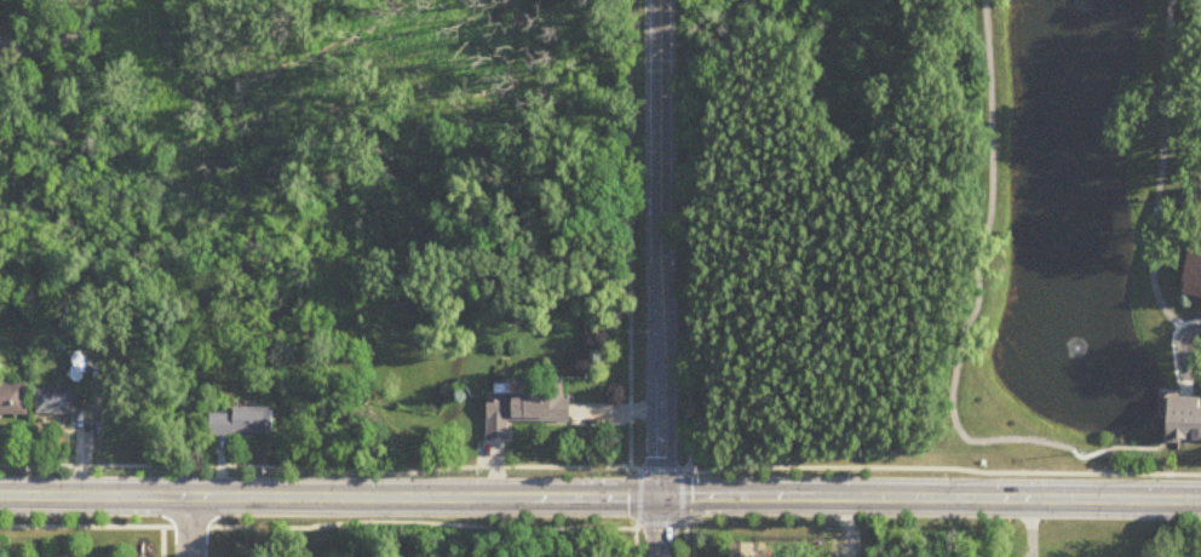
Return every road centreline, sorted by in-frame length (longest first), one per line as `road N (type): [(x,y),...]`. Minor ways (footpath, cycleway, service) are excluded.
road 1 (secondary): [(1200,500),(0,495)]
road 2 (tertiary): [(659,0),(661,556)]

